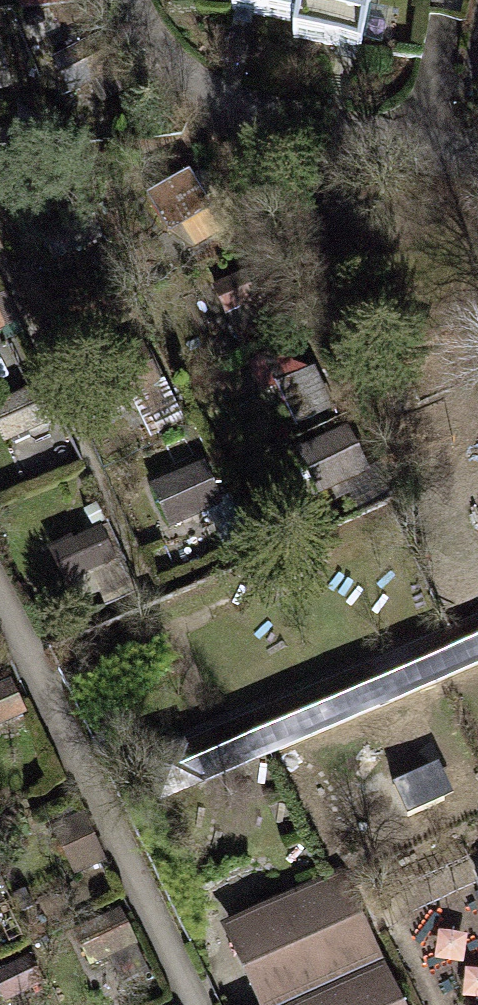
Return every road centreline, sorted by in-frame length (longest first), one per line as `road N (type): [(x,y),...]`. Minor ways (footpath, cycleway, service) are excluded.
road 1 (residential): [(117,0),(140,48),(172,80),(217,107),(477,165)]

